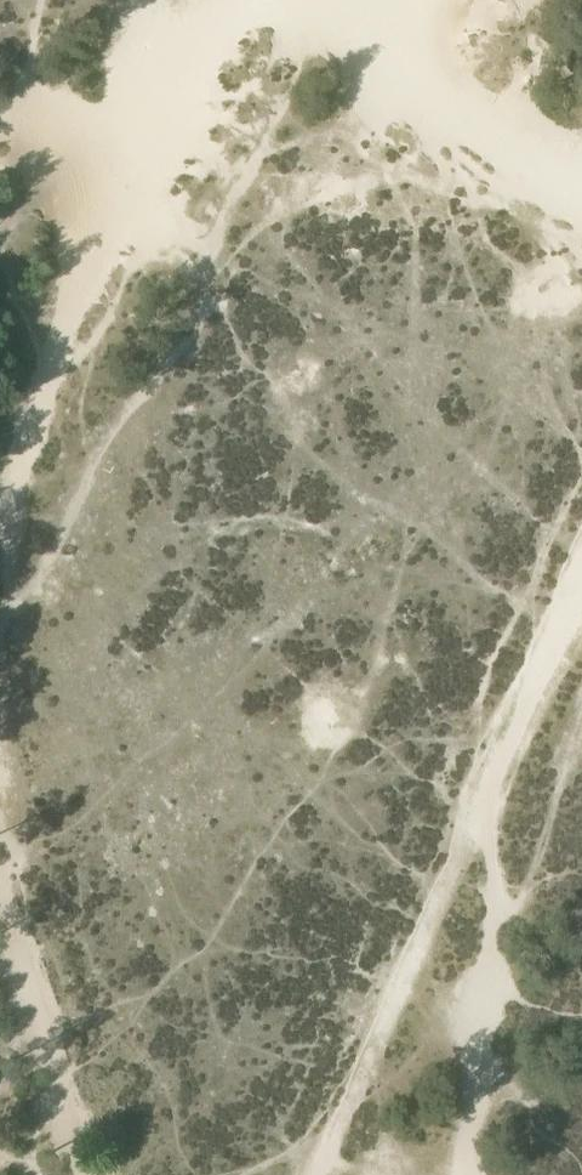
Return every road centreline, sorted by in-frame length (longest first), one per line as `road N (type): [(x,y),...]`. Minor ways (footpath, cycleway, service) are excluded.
road 1 (track): [(480,819),(318,1174)]
road 2 (track): [(266,6),(376,104),(509,196),(581,232)]
road 3 (track): [(266,6),(108,136),(0,155)]
road 4 (track): [(94,1174),(0,919)]
road 5 (track): [(581,577),(480,819)]

